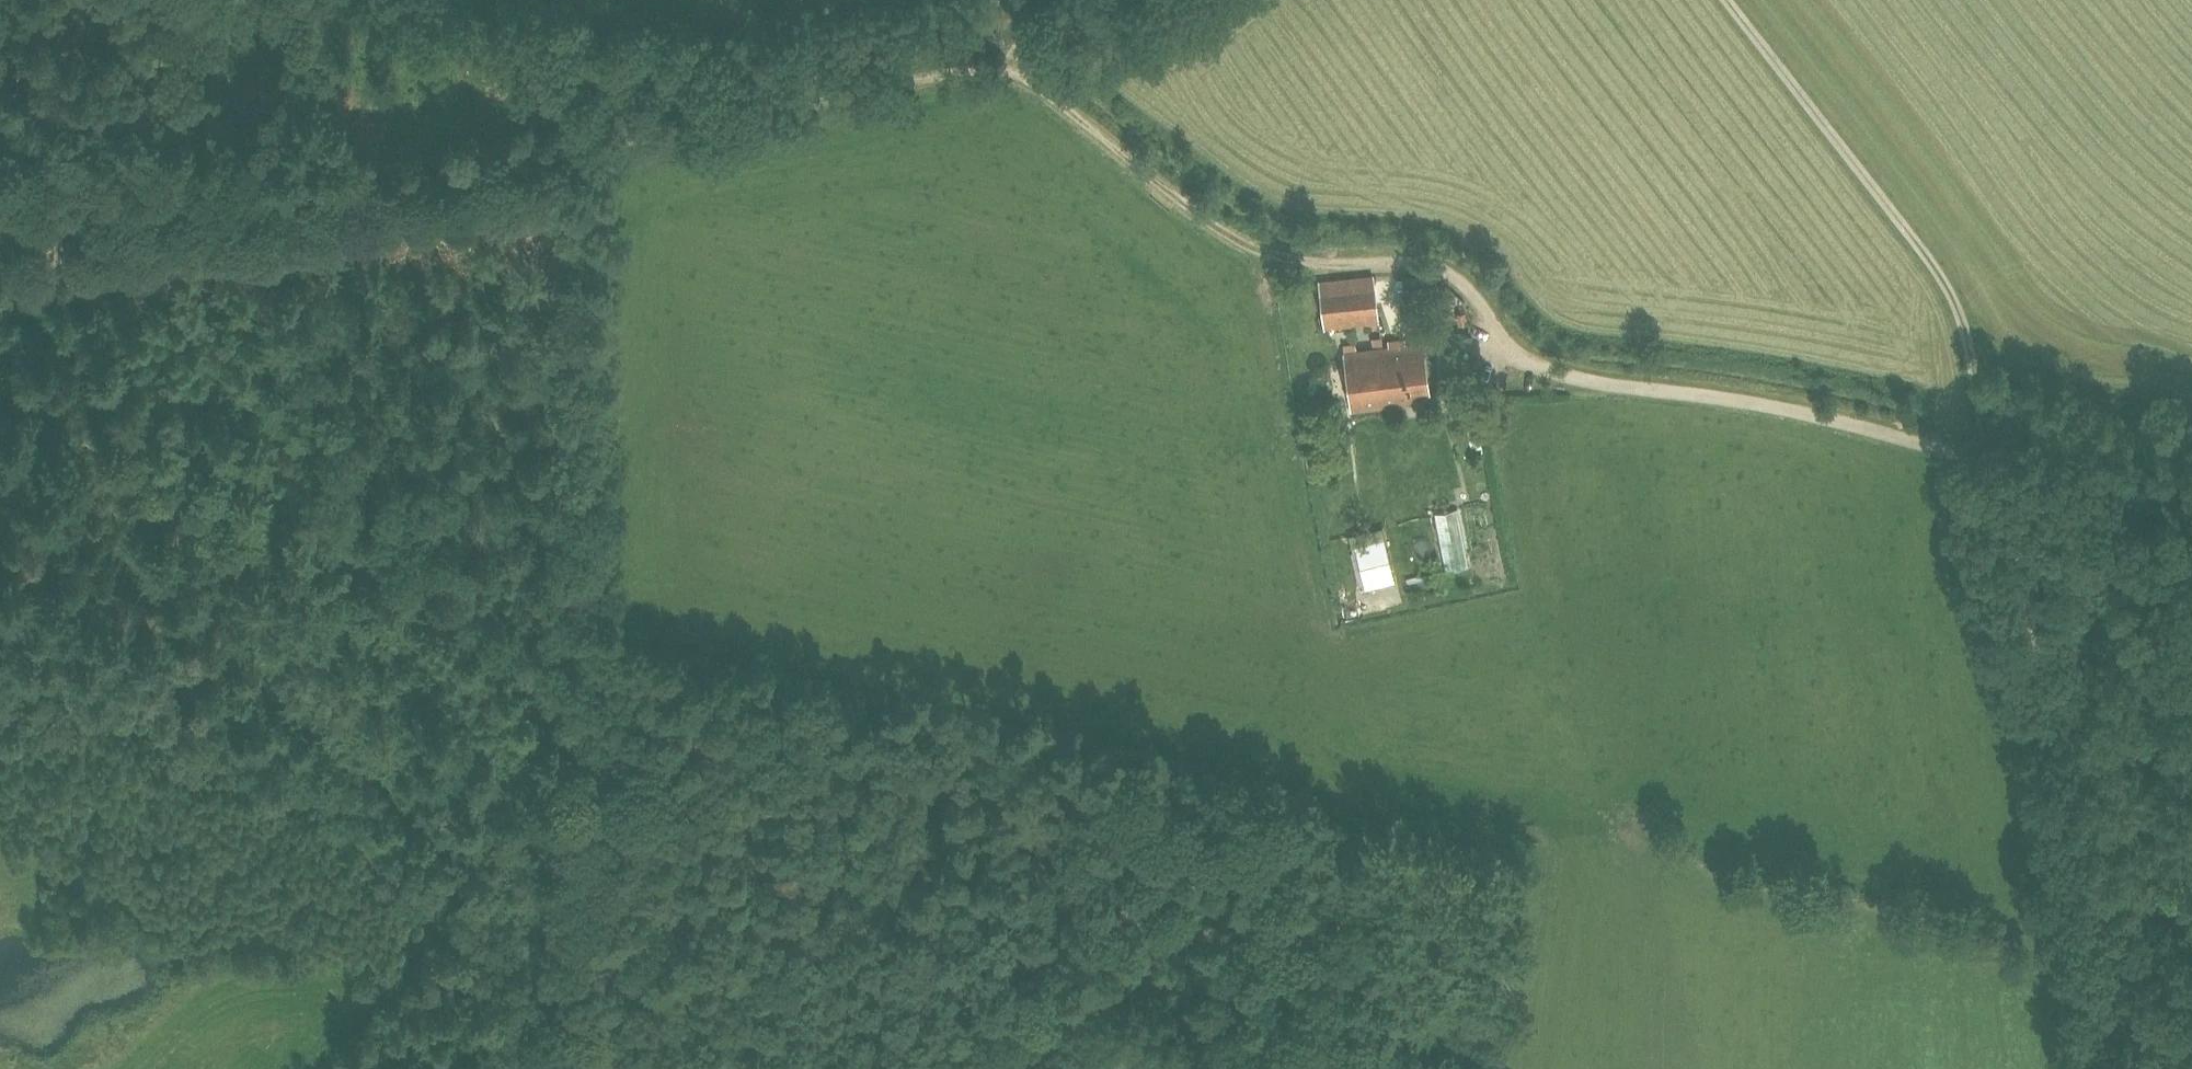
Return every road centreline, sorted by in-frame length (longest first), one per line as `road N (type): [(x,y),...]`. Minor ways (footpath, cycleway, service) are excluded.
road 1 (track): [(1992,472),(1780,406),(1526,364),(1504,348),(1437,265),(1299,258),(1225,235),(1008,65)]
road 2 (track): [(0,182),(593,139)]
road 3 (track): [(1730,0),(1941,278),(1977,364),(1992,472)]
road 4 (track): [(2103,882),(1992,472)]
road 5 (track): [(1008,65),(593,139)]
road 6 (track): [(2191,513),(1992,472)]
road 7 (track): [(2147,1068),(2103,882)]

